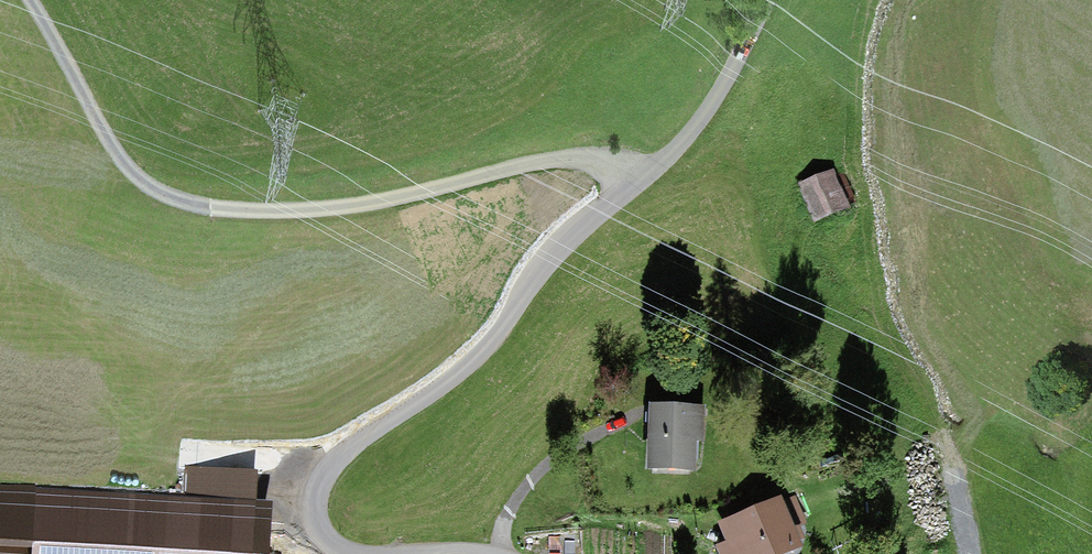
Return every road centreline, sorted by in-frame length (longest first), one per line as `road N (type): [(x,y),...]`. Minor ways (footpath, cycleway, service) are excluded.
road 1 (residential): [(357,553),(325,536),(318,519),(335,462),(475,358),(542,269),(691,141),(773,0)]
road 2 (track): [(647,178),(587,152),(515,159),(408,191),(315,205),(215,201),(140,172),(98,114),(38,0)]

